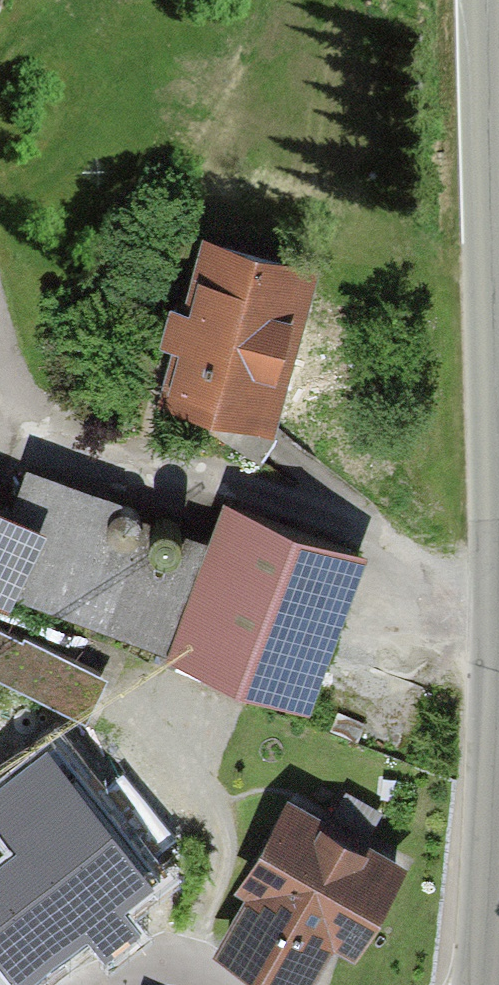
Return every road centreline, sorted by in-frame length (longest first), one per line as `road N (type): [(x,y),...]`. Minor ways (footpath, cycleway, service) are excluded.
road 1 (secondary): [(485,0),(498,656),(485,984)]
road 2 (track): [(498,655),(346,528),(0,422)]

